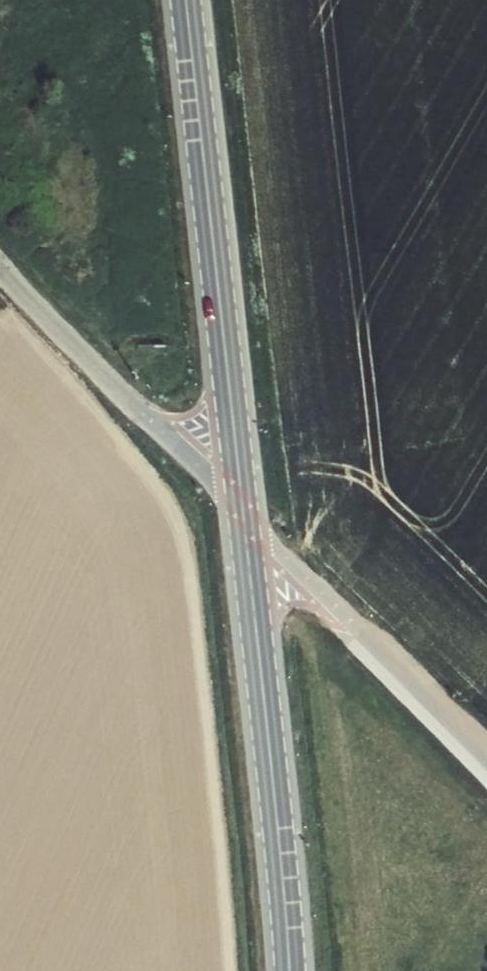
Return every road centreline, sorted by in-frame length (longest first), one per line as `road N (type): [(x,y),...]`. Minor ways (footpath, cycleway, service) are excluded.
road 1 (secondary): [(185,0),(240,490)]
road 2 (secondary): [(247,545),(289,970)]
road 3 (unclassified): [(486,761),(271,546),(247,545)]
road 4 (unclassified): [(0,270),(200,471),(240,490)]

